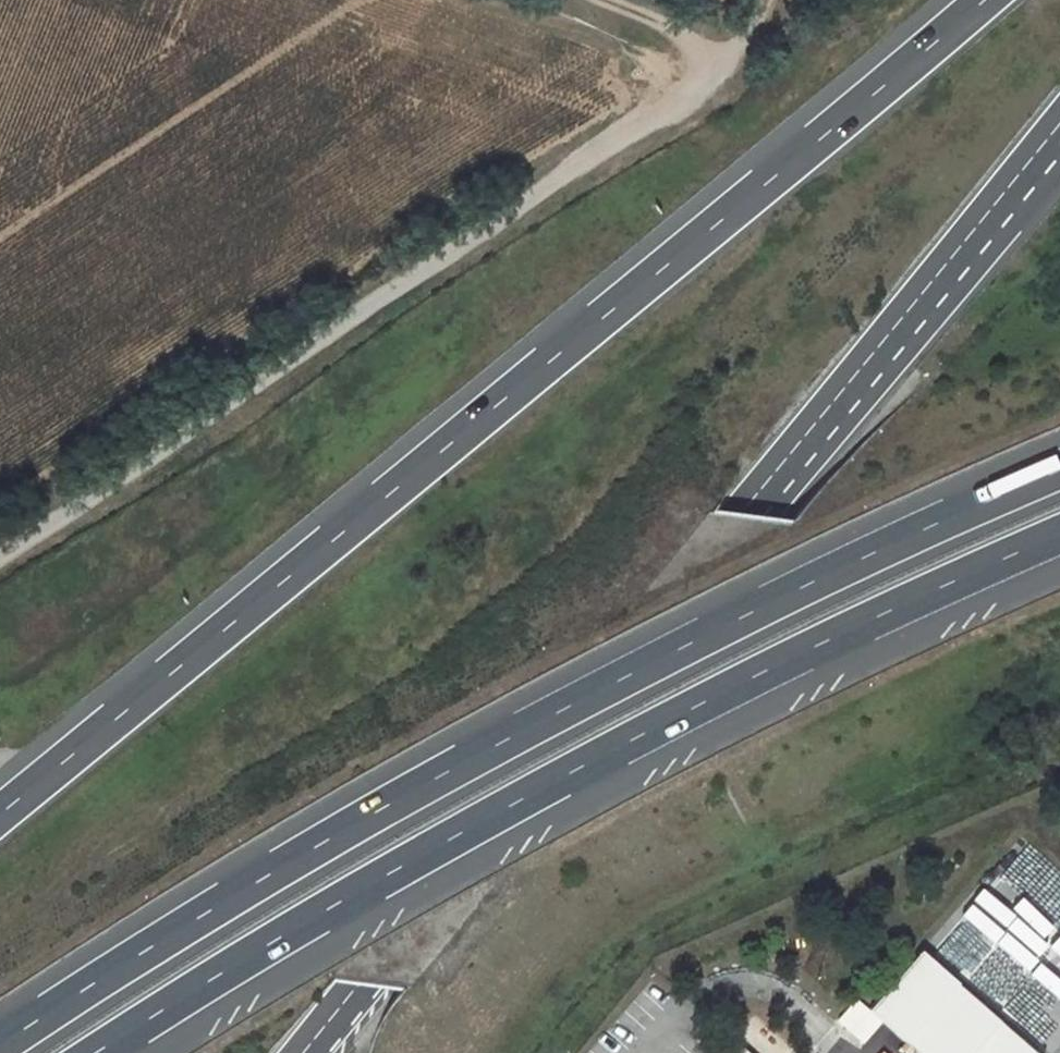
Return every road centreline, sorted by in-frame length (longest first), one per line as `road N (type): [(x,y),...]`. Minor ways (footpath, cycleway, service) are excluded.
road 1 (motorway): [(986,0),(0,815)]
road 2 (motorway): [(1059,469),(824,576),(545,718),(270,873),(0,1045)]
road 3 (motorway): [(98,1052),(573,772),(793,658),(1059,536)]
road 4 (track): [(0,553),(735,57),(755,0)]
road 5 (motorway): [(303,1052),(820,419)]
road 6 (motorway): [(820,419),(1059,123)]
road 7 (motorway): [(820,419),(1059,156)]
road 8 (track): [(735,57),(580,0)]

